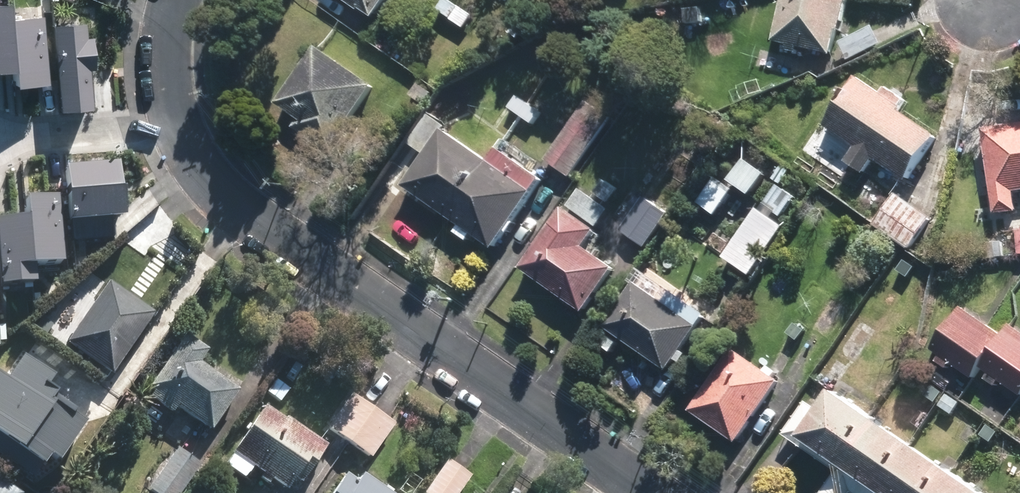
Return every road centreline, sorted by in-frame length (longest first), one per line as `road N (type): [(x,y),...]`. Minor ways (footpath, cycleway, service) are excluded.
road 1 (residential): [(653,492),(277,234),(225,190),(182,125)]
road 2 (residential): [(182,125),(15,139)]
road 3 (residential): [(182,125),(169,71),(178,0)]

